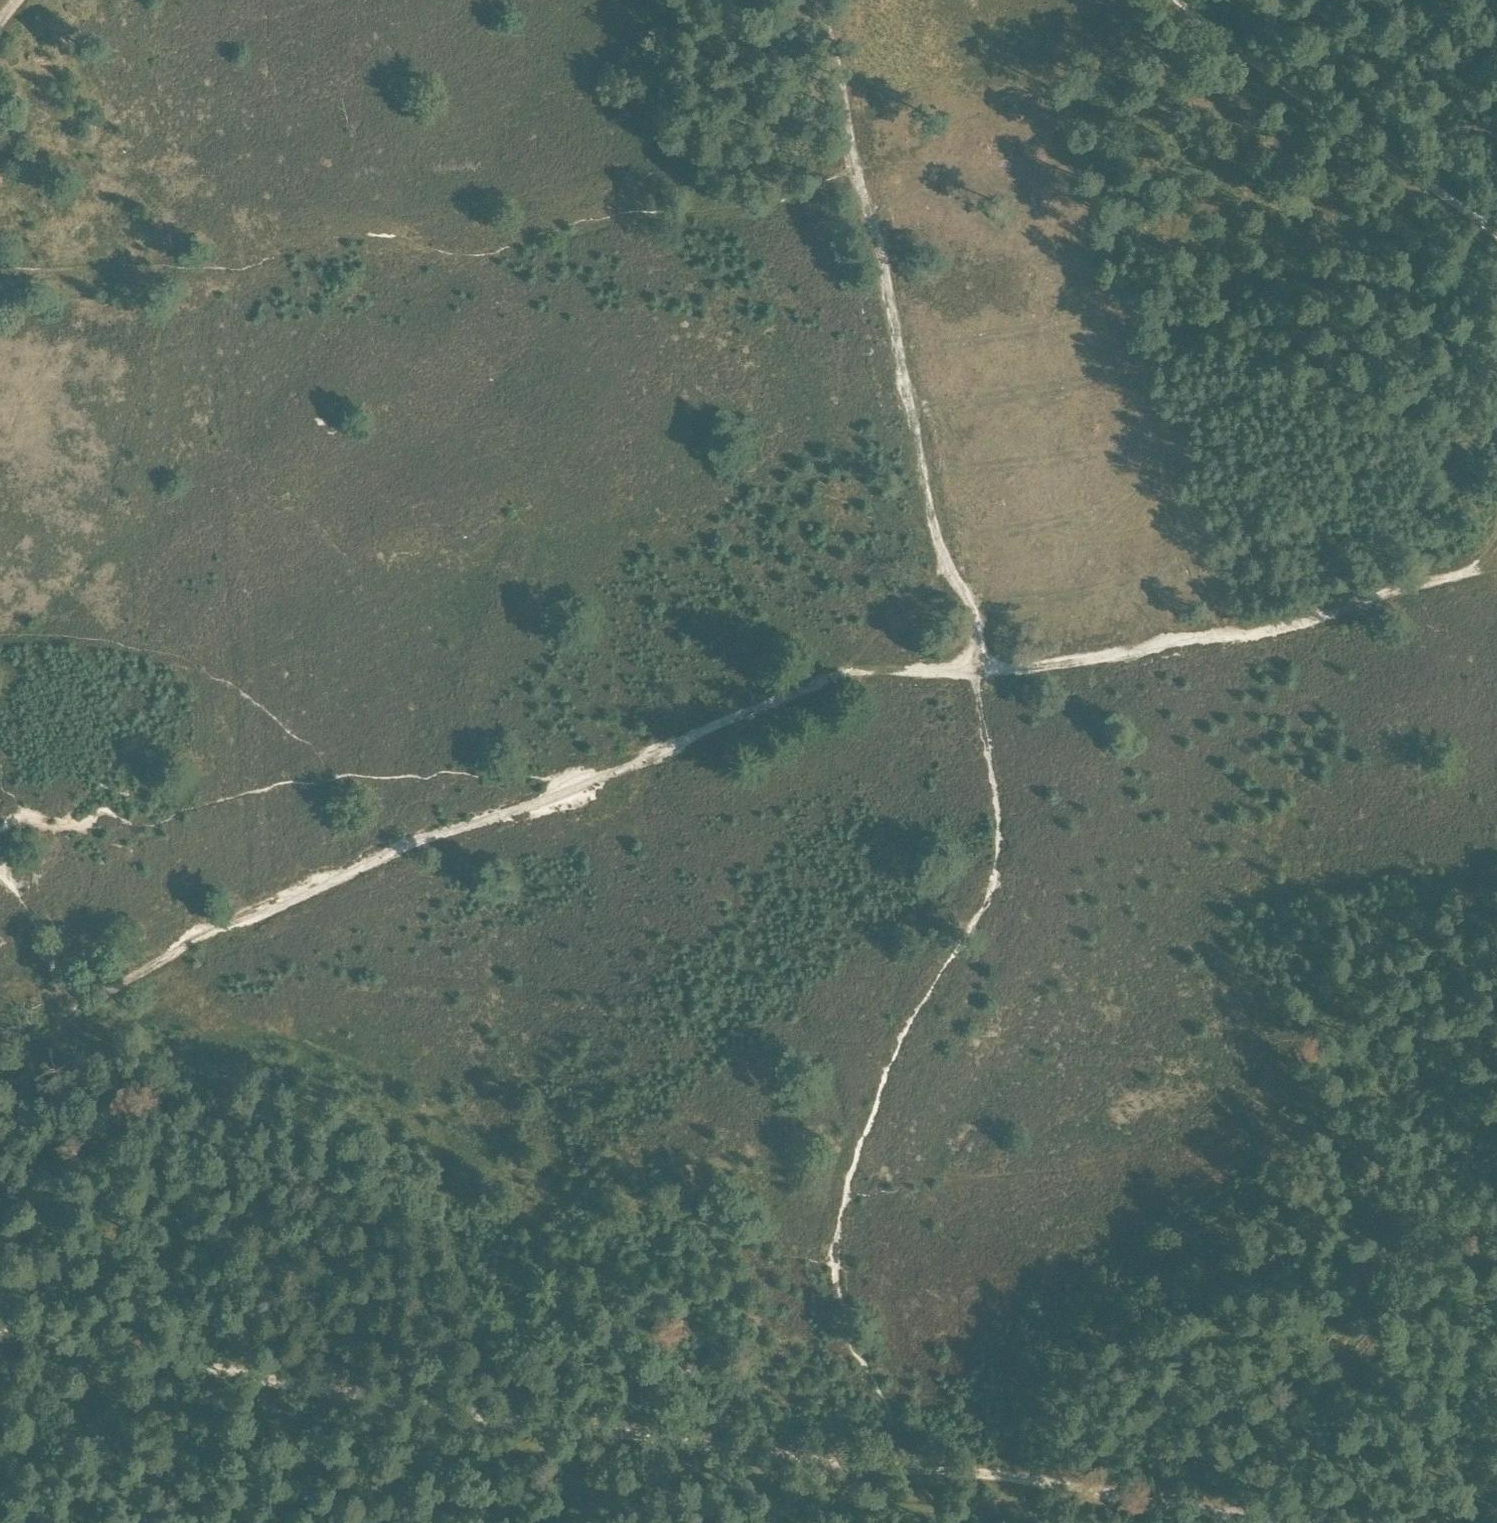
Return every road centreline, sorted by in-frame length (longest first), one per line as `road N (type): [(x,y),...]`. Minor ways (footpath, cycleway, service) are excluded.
road 1 (track): [(0,1357),(277,1381),(574,1431),(938,1473)]
road 2 (track): [(938,1473),(1275,1522)]

